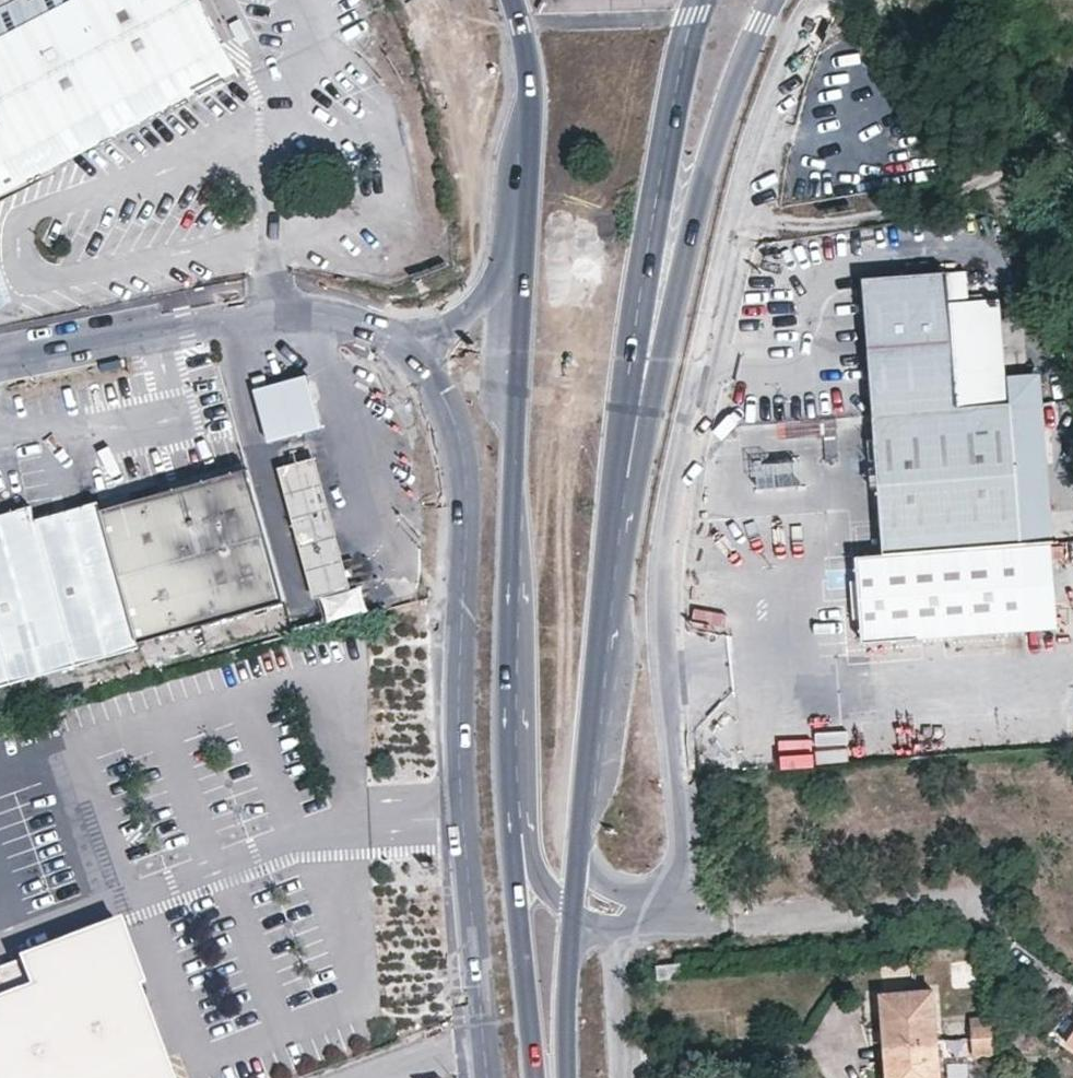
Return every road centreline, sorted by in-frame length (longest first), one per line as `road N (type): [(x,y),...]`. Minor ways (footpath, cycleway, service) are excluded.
road 1 (trunk): [(578,0),(529,781),(546,1077)]
road 2 (trunk): [(631,1077),(625,952),(680,0)]
road 3 (unclassified): [(638,911),(673,897),(685,841),(665,639),(683,485),(782,87),(826,0)]
road 4 (unclassified): [(417,356),(440,390),(465,481),(466,818),(488,1077)]
road 5 (primary): [(527,169),(510,815)]
road 6 (primary): [(616,485),(645,456),(731,90),(775,0)]
road 7 (primary): [(616,485),(645,270),(700,0)]
road 8 (unclassified): [(0,369),(294,307),(365,318),(417,356)]
road 9 (primary): [(577,864),(616,485)]
road 10 (primary): [(510,815),(537,1077)]
road 11 (unclassified): [(527,169),(507,201),(497,280),(417,356)]
road 12 (primary): [(515,0),(532,96),(527,169)]
road 13 (primary): [(569,1077),(575,917)]
road 14 (unclassified): [(510,815),(532,835),(545,887),(575,917)]

